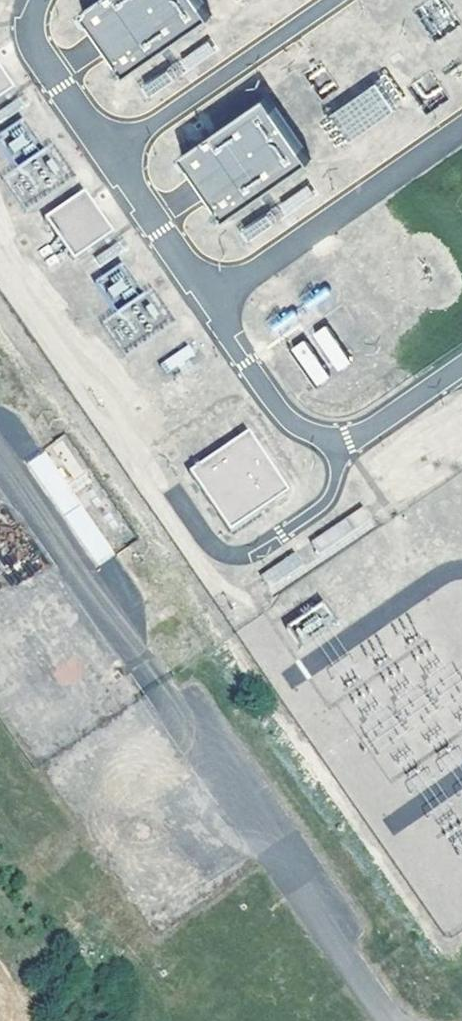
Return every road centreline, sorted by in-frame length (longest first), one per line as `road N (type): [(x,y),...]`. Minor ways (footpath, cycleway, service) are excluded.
road 1 (unclassified): [(173,709),(81,775),(153,889),(256,812)]
road 2 (unclassified): [(408,1020),(256,812)]
road 3 (unclassified): [(256,812),(197,723),(173,709)]

